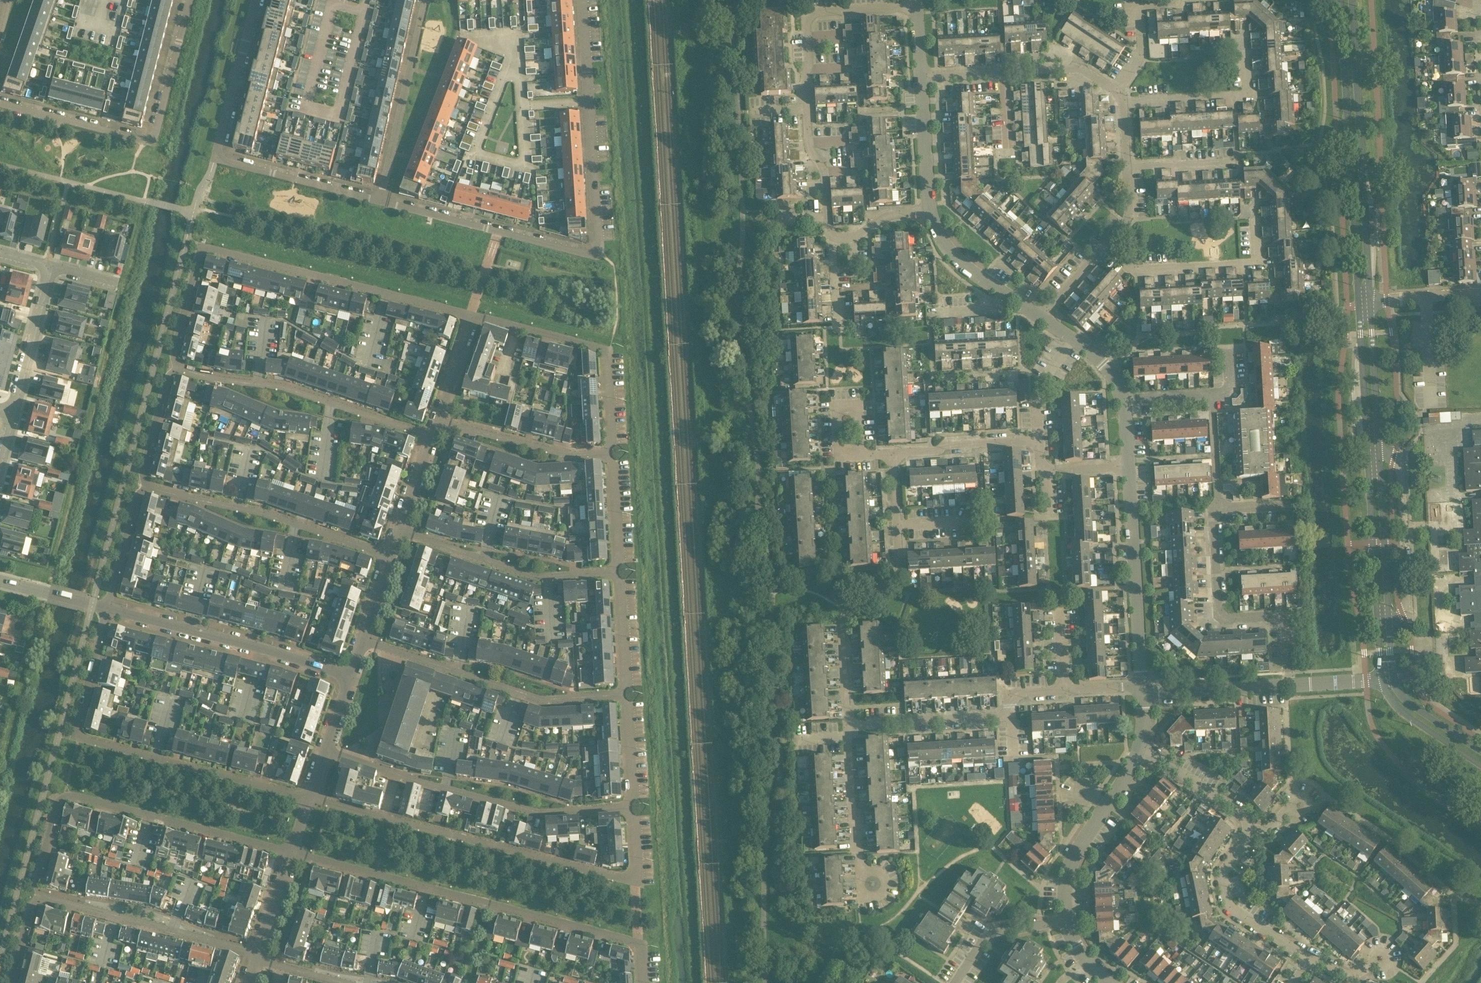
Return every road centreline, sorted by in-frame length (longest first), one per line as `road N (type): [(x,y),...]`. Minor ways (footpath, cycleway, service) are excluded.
road 1 (residential): [(471,316),(205,246),(174,366)]
road 2 (tertiary): [(1394,680),(1370,302)]
road 3 (tertiary): [(1359,306),(1382,681)]
road 4 (residential): [(311,799),(79,739),(108,608)]
road 5 (residential): [(294,852),(638,942)]
road 6 (residential): [(294,852),(66,794),(35,894)]
road 7 (residential): [(634,879),(311,799)]
road 8 (residential): [(255,0),(215,158),(378,200)]
road 9 (residential): [(324,751),(540,811),(624,807)]
road 10 (tertiary): [(1340,0),(1359,306)]
road 11 (tertiary): [(1370,302),(1352,0)]
road 12 (residential): [(174,366),(291,389),(432,438)]
road 13 (residential): [(619,695),(545,699),(363,638)]
road 14 (residential): [(391,556),(142,485)]
road 15 (residential): [(580,0),(598,251)]
road 16 (residential): [(350,673),(108,608)]
road 17 (residential): [(1288,686),(1285,613),(1216,617),(1211,523),(1219,515)]
road 18 (residential): [(471,316),(606,350),(606,454)]
road 19 (residential): [(35,894),(256,956)]
road 20 (residential): [(847,726),(999,718),(1020,693),(1064,690)]
road 21 (residential): [(1143,693),(1127,465)]
road 22 (residential): [(847,726),(843,617),(897,574),(897,524)]
road 23 (residential): [(378,200),(598,251)]
road 24 (residential): [(401,531),(536,575),(613,572)]
road 25 (residential): [(1106,245),(1136,271),(1259,264),(1255,208)]
road 26 (residential): [(833,237),(814,157),(808,21)]
road 27 (residential): [(378,200),(425,0)]
road 28 (residential): [(1066,920),(1067,875),(1139,749)]
road 29 (residential): [(1123,101),(1248,94),(1246,37)]
road 30 (residential): [(1310,960),(1227,901),(1225,870),(1249,830)]
road 31 (residential): [(1120,96),(1140,64),(1137,4),(1217,0)]
road 32 (residential): [(606,454),(568,454),(437,421)]
road 33 (residential): [(871,885),(856,840),(847,726)]
road 34 (residential): [(0,103),(153,142)]
road 35 (residential): [(1040,320),(966,265),(933,216)]
road 36 (residential): [(14,412),(49,265)]
road 37 (residential): [(190,0),(153,142)]
road 38 (residential): [(1039,442),(893,454)]
road 39 (residential): [(1143,693),(1288,686)]
road 40 (residential): [(933,216),(923,77)]
road 41 (residential): [(1249,830),(1240,812),(1139,749)]
road 42 (residential): [(954,982),(994,933),(1066,920)]
road 43 (tertiary): [(1382,681),(1406,715),(1480,765)]
road 44 (residential): [(142,485),(108,608)]
road 45 (residential): [(613,572),(625,680),(619,695)]
road 46 (residential): [(1120,96),(1079,68),(1004,72)]
road 47 (residential): [(142,485),(174,366)]
road 48 (residential): [(1122,404),(1103,363),(1040,320)]
road 49 (residential): [(1219,515),(1214,394)]
road 50 (residential): [(613,572),(613,467),(606,454)]

